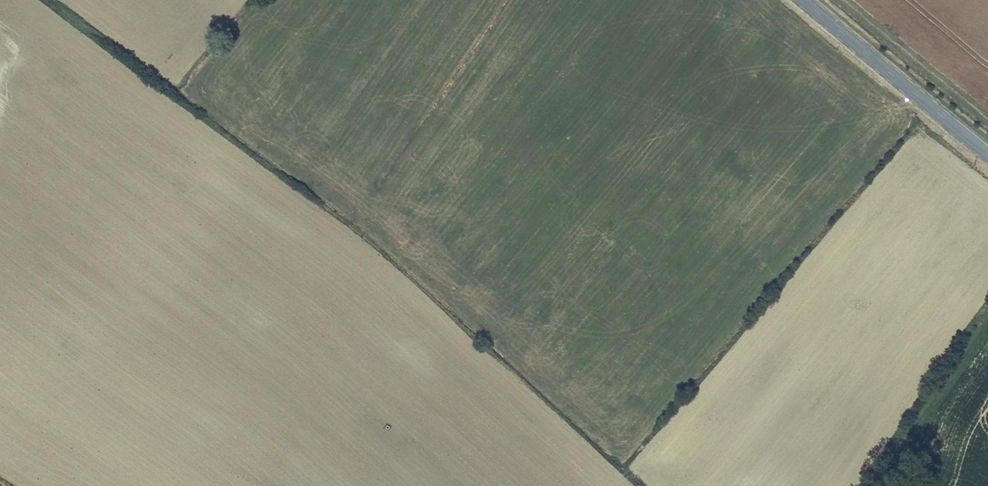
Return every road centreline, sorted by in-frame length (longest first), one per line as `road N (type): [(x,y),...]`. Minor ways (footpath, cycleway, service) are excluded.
road 1 (tertiary): [(803,0),(987,154)]

